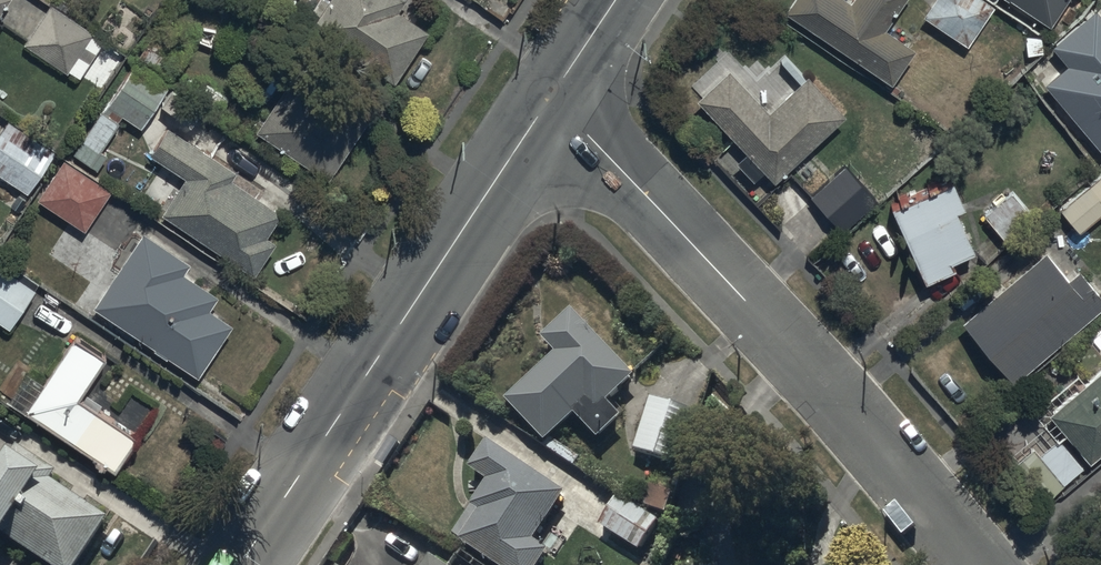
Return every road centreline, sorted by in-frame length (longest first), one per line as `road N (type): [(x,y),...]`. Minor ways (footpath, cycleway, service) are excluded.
road 1 (residential): [(551,96),(873,437),(980,564)]
road 2 (tertiary): [(551,96),(240,564)]

